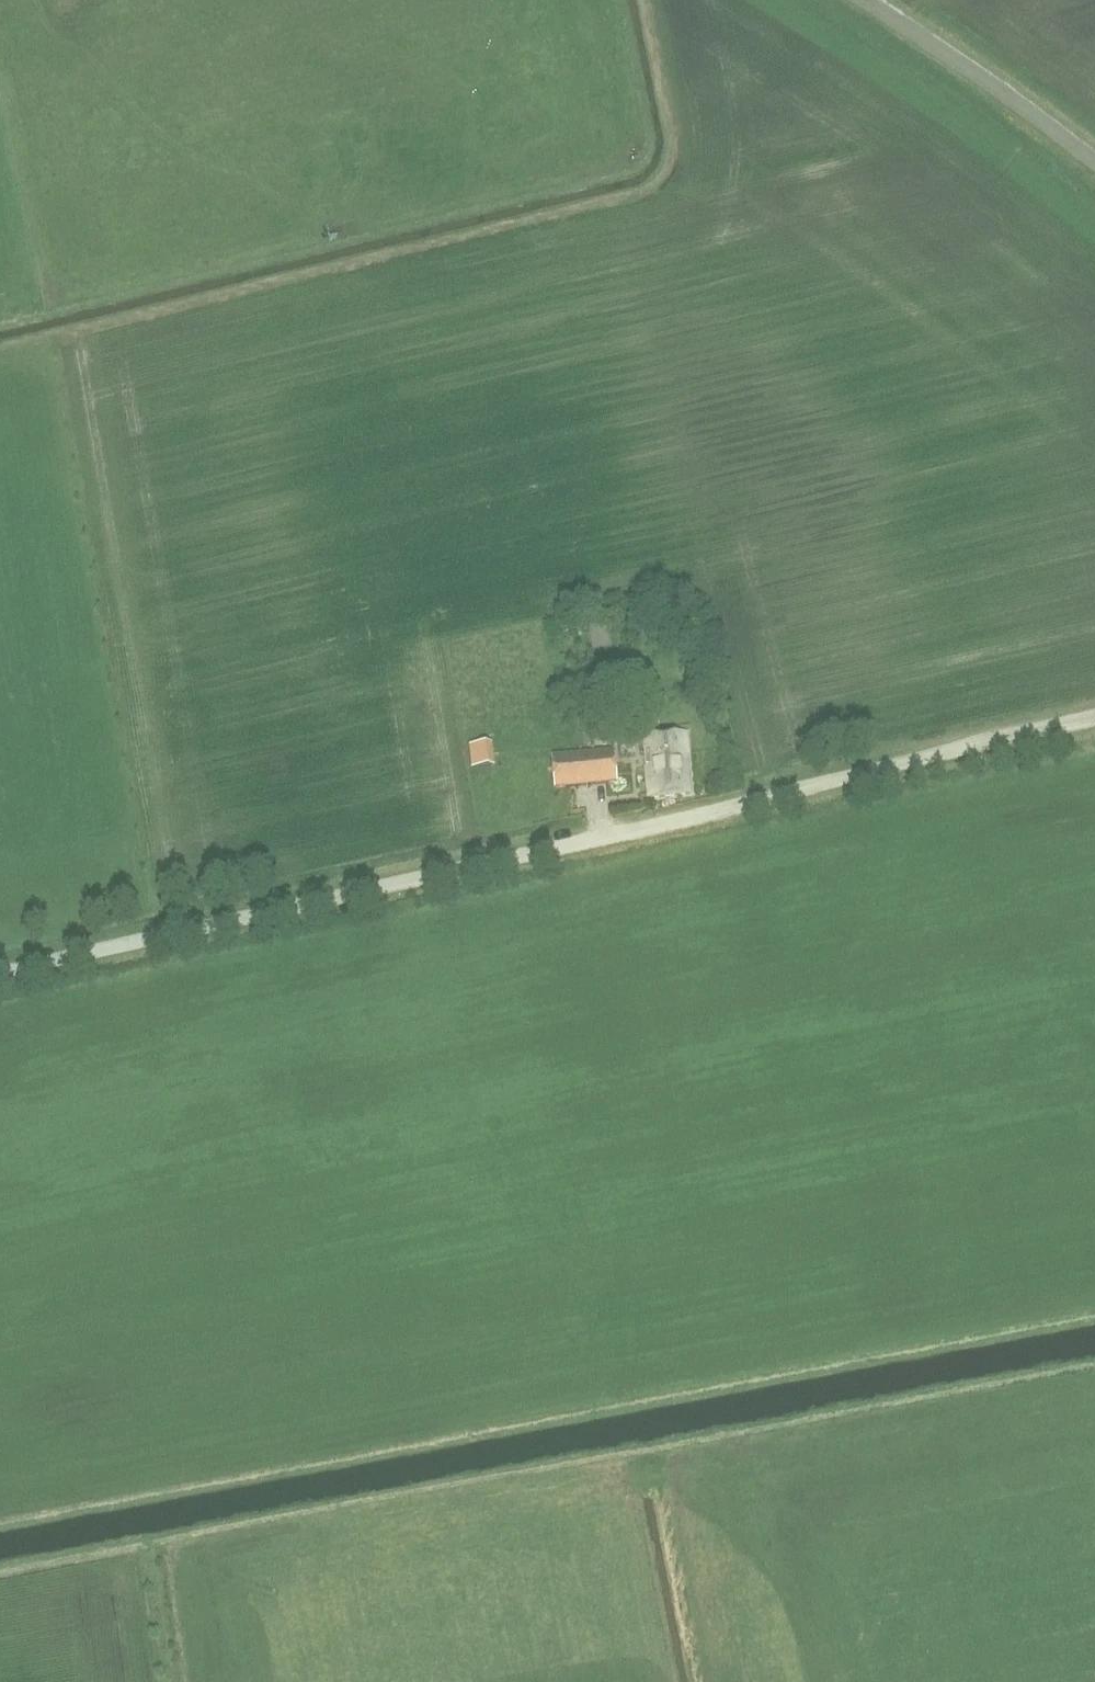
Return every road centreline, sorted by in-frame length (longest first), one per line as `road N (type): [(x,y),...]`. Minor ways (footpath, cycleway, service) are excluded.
road 1 (track): [(1094,719),(667,828),(0,974)]
road 2 (unclassified): [(1094,164),(859,0)]

